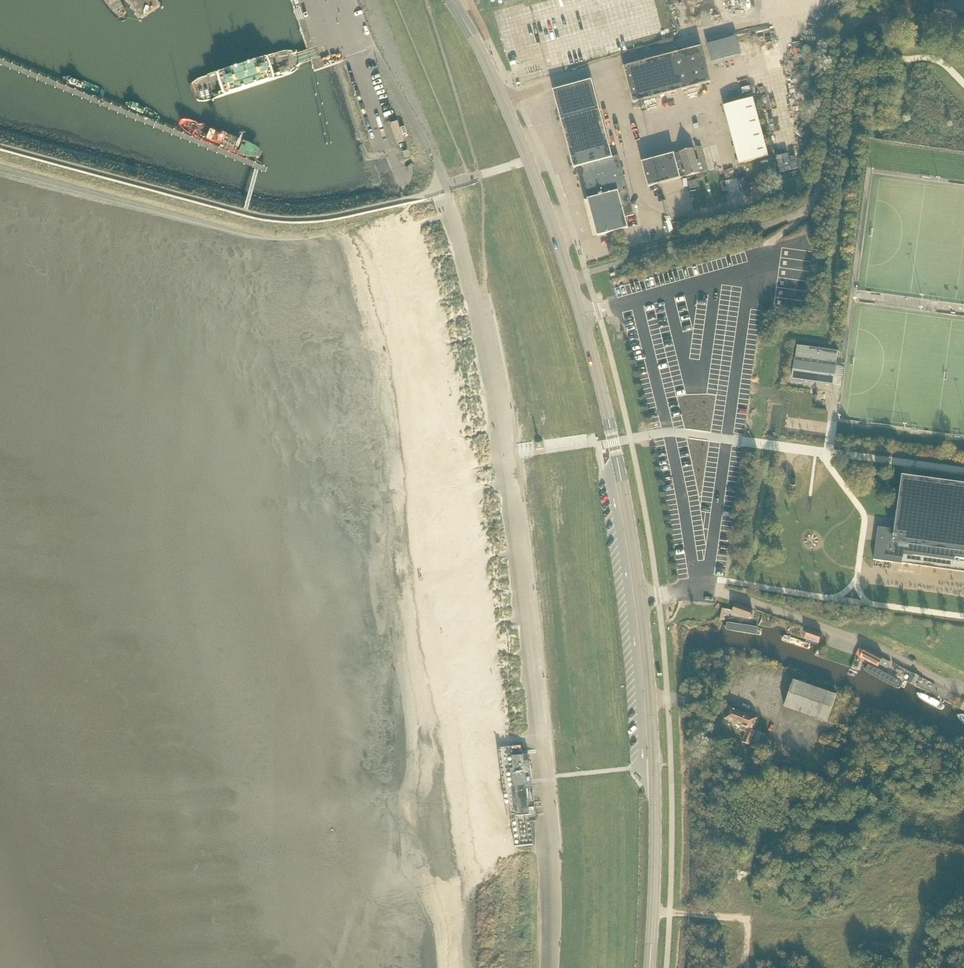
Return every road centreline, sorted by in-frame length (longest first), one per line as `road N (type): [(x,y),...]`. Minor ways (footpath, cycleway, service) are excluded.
road 1 (secondary): [(641,599),(606,406),(570,278),(496,83),(451,0)]
road 2 (secondary): [(650,967),(655,785),(641,599)]
road 3 (residential): [(641,599),(707,589),(727,594),(866,644),(963,694)]

